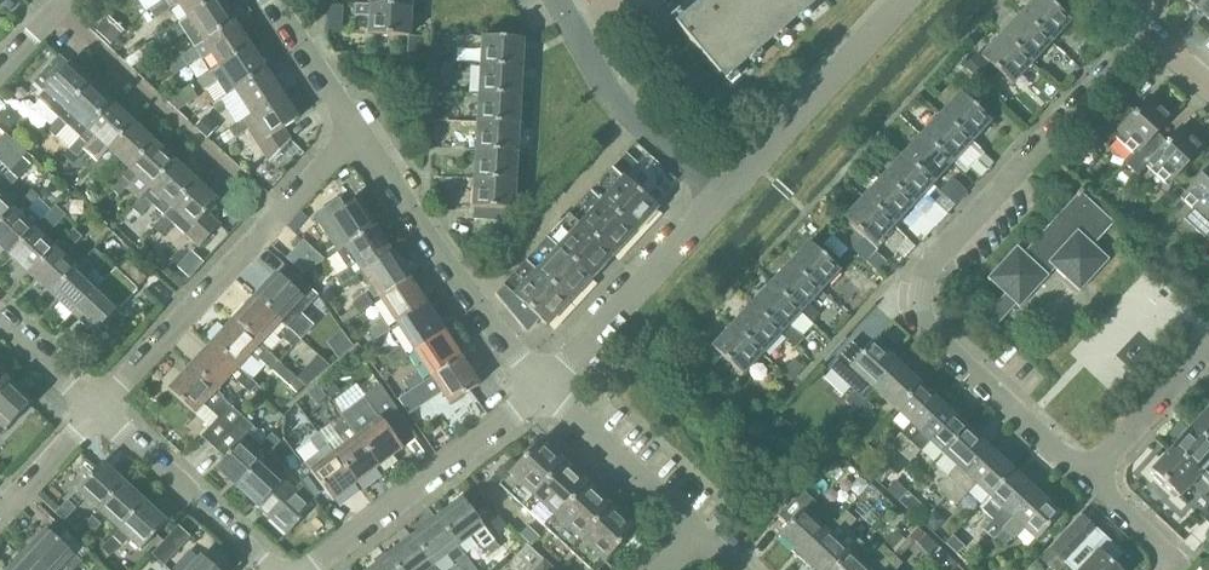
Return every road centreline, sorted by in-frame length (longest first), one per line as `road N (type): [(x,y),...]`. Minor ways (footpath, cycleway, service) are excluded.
road 1 (residential): [(1148,30),(921,275),(918,289),(926,324),(1087,478)]
road 2 (residential): [(543,387),(353,134)]
road 3 (residential): [(55,8),(277,211)]
road 4 (residential): [(304,569),(543,387)]
road 5 (residential): [(721,199),(907,0)]
road 6 (residential): [(94,410),(277,211)]
road 7 (residential): [(543,387),(721,199)]
road 8 (residential): [(269,569),(94,410)]
road 9 (residential): [(721,199),(613,97),(575,31)]
road 10 (residential): [(695,530),(543,387)]
road 11 (residential): [(1087,478),(1208,346)]
road 12 (residential): [(353,134),(271,0)]
road 13 (residential): [(4,510),(94,410)]
road 14 (residential): [(94,410),(0,322)]
road 15 (residential): [(1163,569),(1164,551),(1087,478)]

